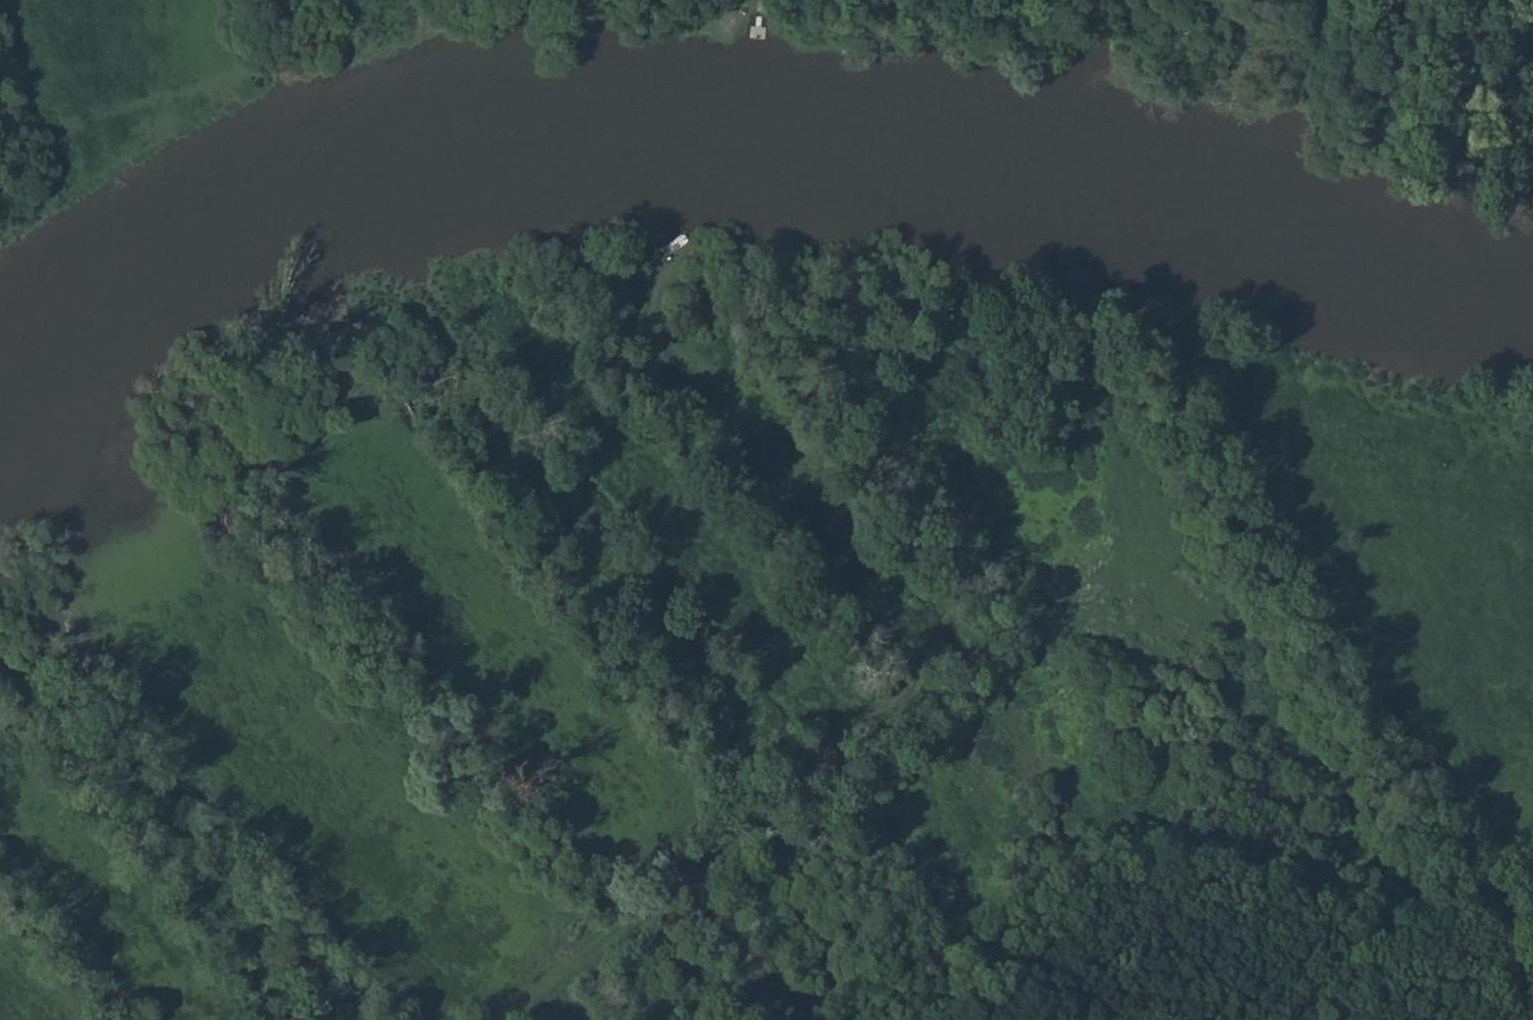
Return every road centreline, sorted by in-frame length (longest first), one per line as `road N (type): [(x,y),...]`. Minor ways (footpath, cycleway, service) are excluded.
road 1 (track): [(697,882),(906,697),(911,669),(903,641),(818,544),(791,481),(749,424),(654,337),(649,316),(681,239)]
road 2 (track): [(697,882),(532,1019)]
road 3 (track): [(809,1019),(697,882)]

